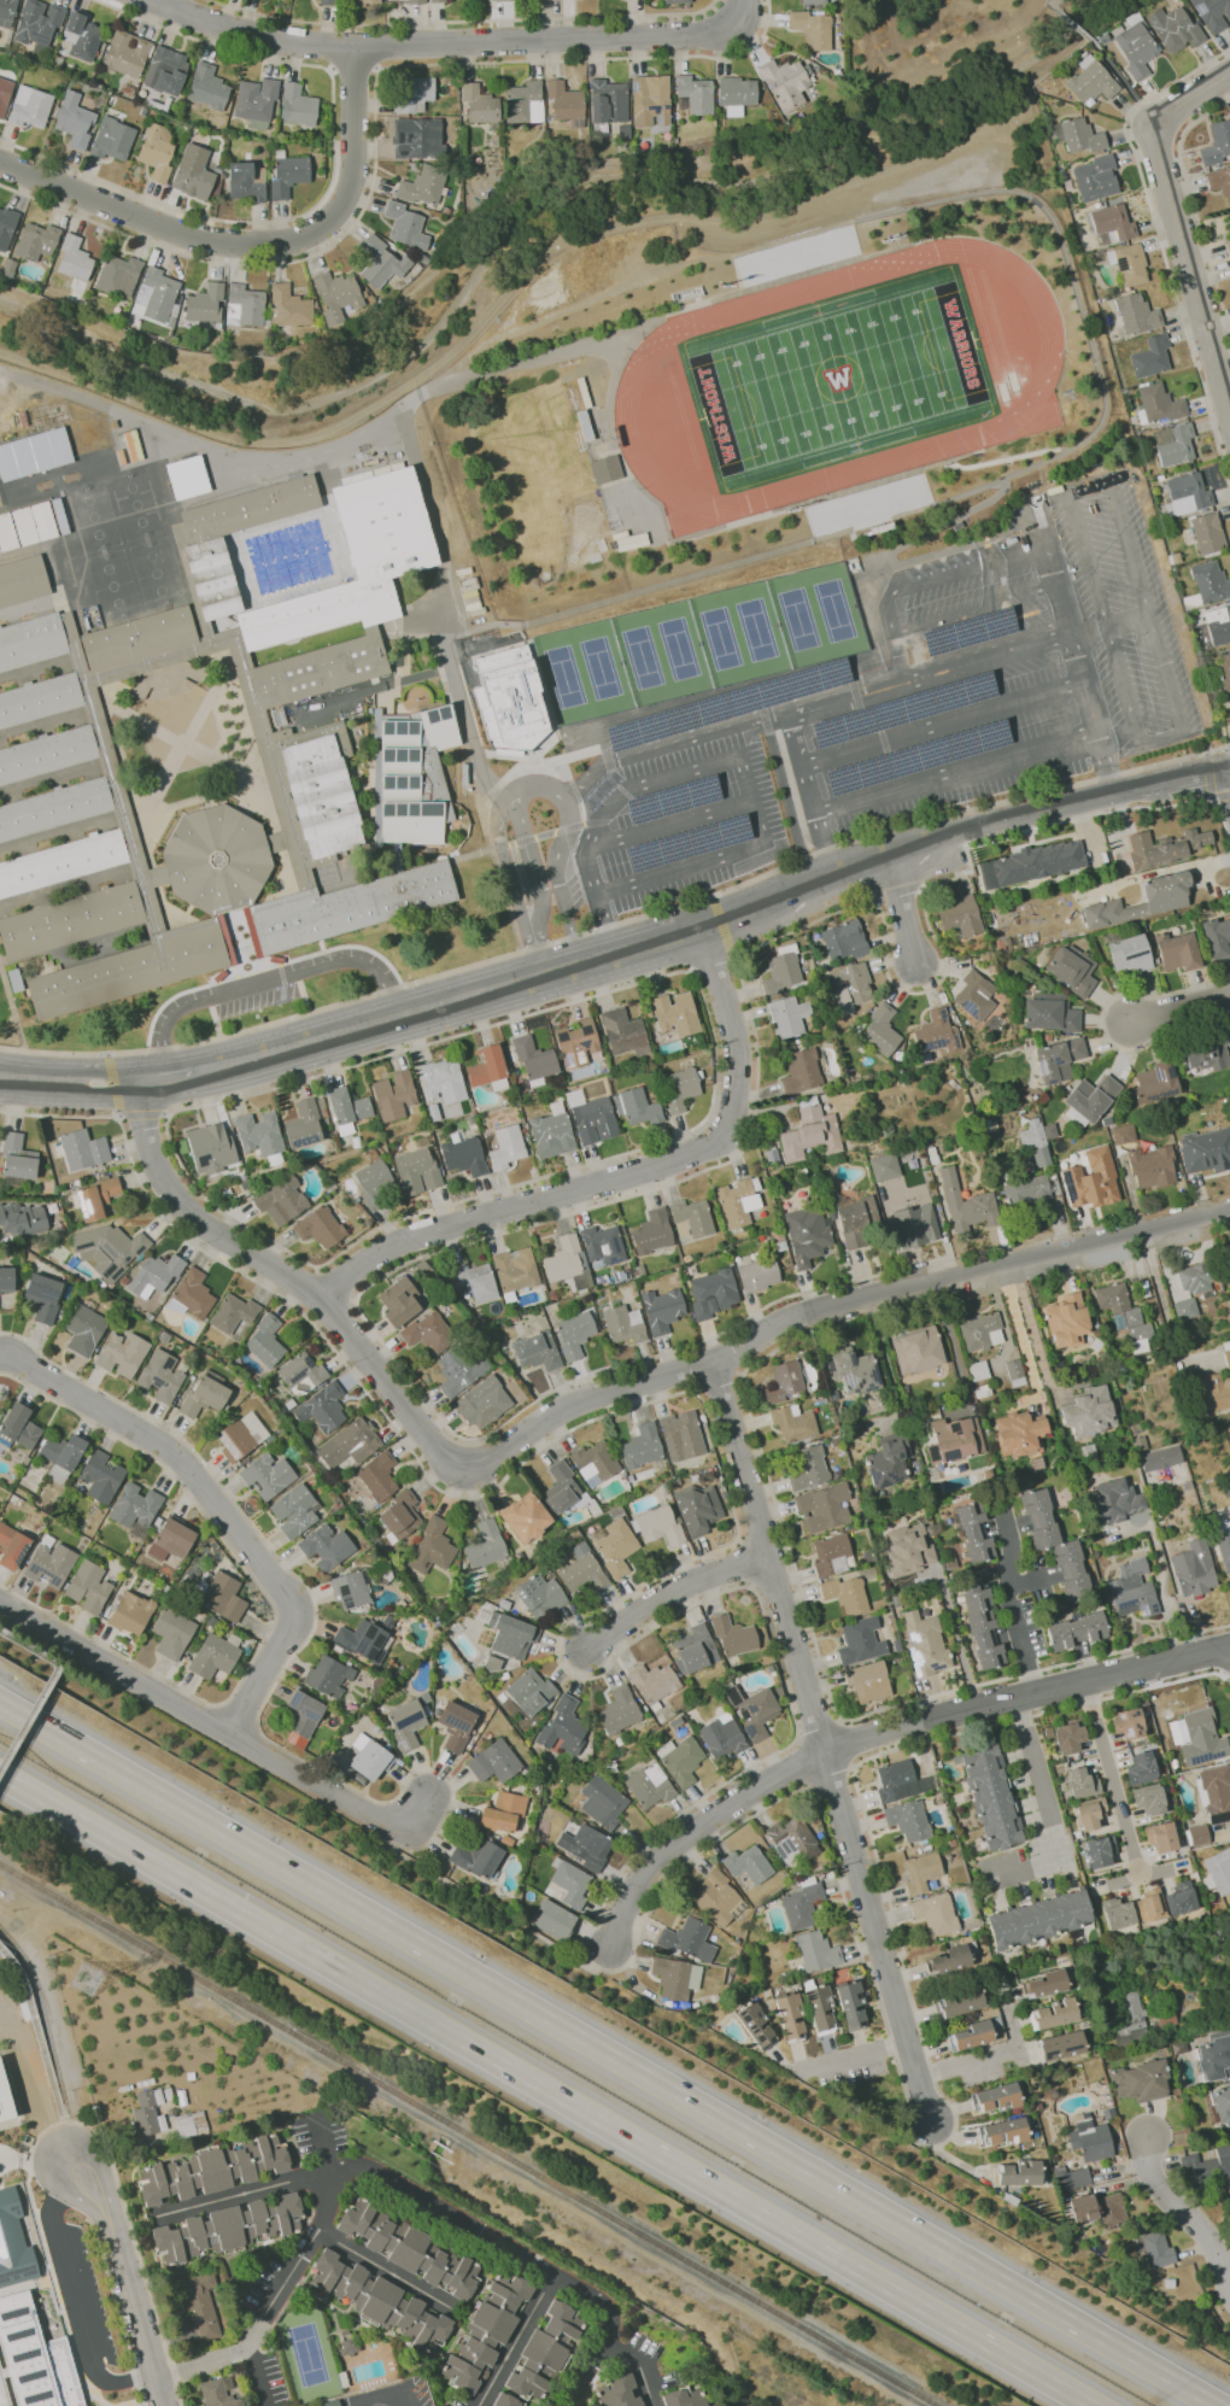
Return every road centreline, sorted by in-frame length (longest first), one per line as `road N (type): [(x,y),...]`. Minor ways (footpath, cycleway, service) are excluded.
road 1 (motorway): [(1218,2405),(0,1704)]
road 2 (motorway): [(0,1777),(1096,2405)]
road 3 (track): [(0,1877),(913,2405)]
road 4 (residential): [(1229,1212),(786,1319),(715,1370),(637,1386),(561,1416),(474,1474),(451,1470)]
road 5 (residential): [(931,2123),(715,1370)]
road 6 (residential): [(704,930),(738,1059),(733,1120),(713,1145),(408,1240),(374,1257),(323,1302)]
road 7 (residential): [(149,0),(286,43),(353,48),(697,35),(737,23)]
road 8 (residential): [(229,1735),(289,1637),(281,1582),(164,1444),(0,1362)]
road 9 (residential): [(353,48),(357,168),(344,204),(311,238),(209,245),(0,168)]
road 10 (residential): [(134,1085),(154,1161),(177,1194),(335,1312),(451,1470)]
road 11 (residential): [(1229,1650),(898,1727),(824,1752)]
road 12 (residential): [(1229,77),(1193,100),(1160,142),(1229,412)]
road 13 (tertiary): [(539,977),(192,1073)]
road 14 (residential): [(824,1752),(754,1789),(651,1862),(608,1951)]
road 15 (residential): [(229,1735),(0,1602)]
road 16 (tertiary): [(949,833),(833,871),(704,930)]
road 17 (residential): [(82,2173),(111,2228),(169,2405)]
road 18 (residential): [(428,1799),(405,1836),(229,1735)]
road 19 (residential): [(772,1563),(727,1570),(675,1596),(586,1656)]
road 20 (residential): [(1229,2282),(1214,2244),(1167,2196),(1146,2138)]
road 21 (tertiary): [(1114,794),(949,833)]
road 22 (residential): [(1014,1702),(1061,1856)]
road 23 (tertiary): [(134,1085),(0,1077)]
road 24 (tertiary): [(704,930),(581,965)]
road 25 (residential): [(921,970),(885,853)]

